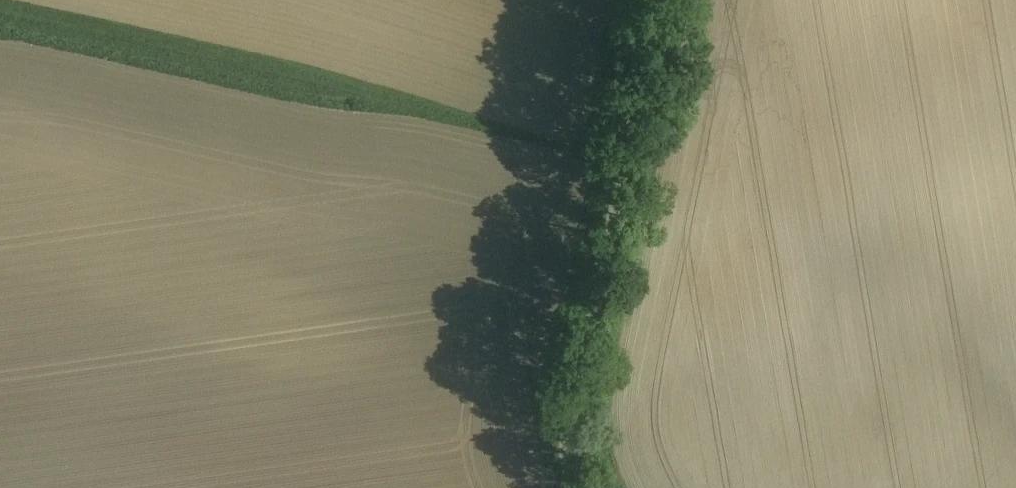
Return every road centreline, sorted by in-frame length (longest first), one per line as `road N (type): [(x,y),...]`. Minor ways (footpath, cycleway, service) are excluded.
road 1 (unclassified): [(559,487),(551,423),(659,32),(658,0)]

